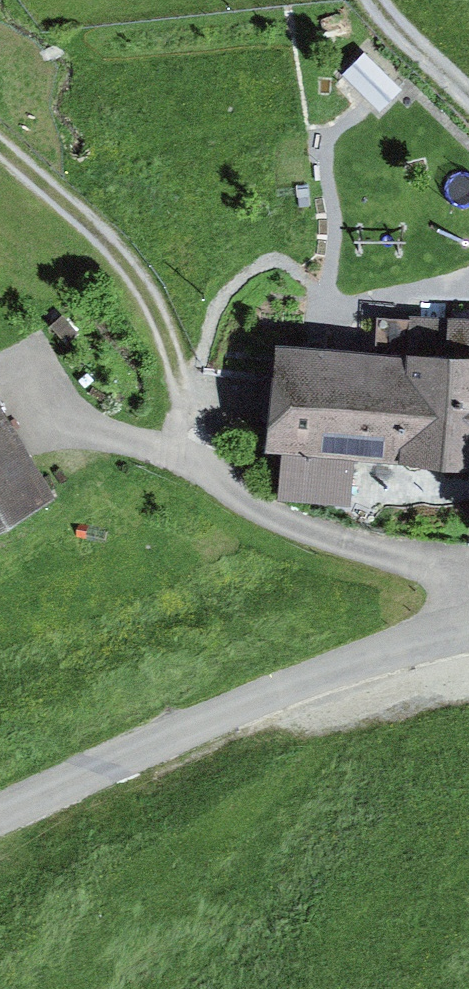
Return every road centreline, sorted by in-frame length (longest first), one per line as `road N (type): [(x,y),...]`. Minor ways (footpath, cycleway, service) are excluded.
road 1 (track): [(0,160),(142,301),(198,462),(468,598)]
road 2 (unclassified): [(0,805),(373,655),(468,637)]
road 3 (track): [(468,98),(367,0)]

